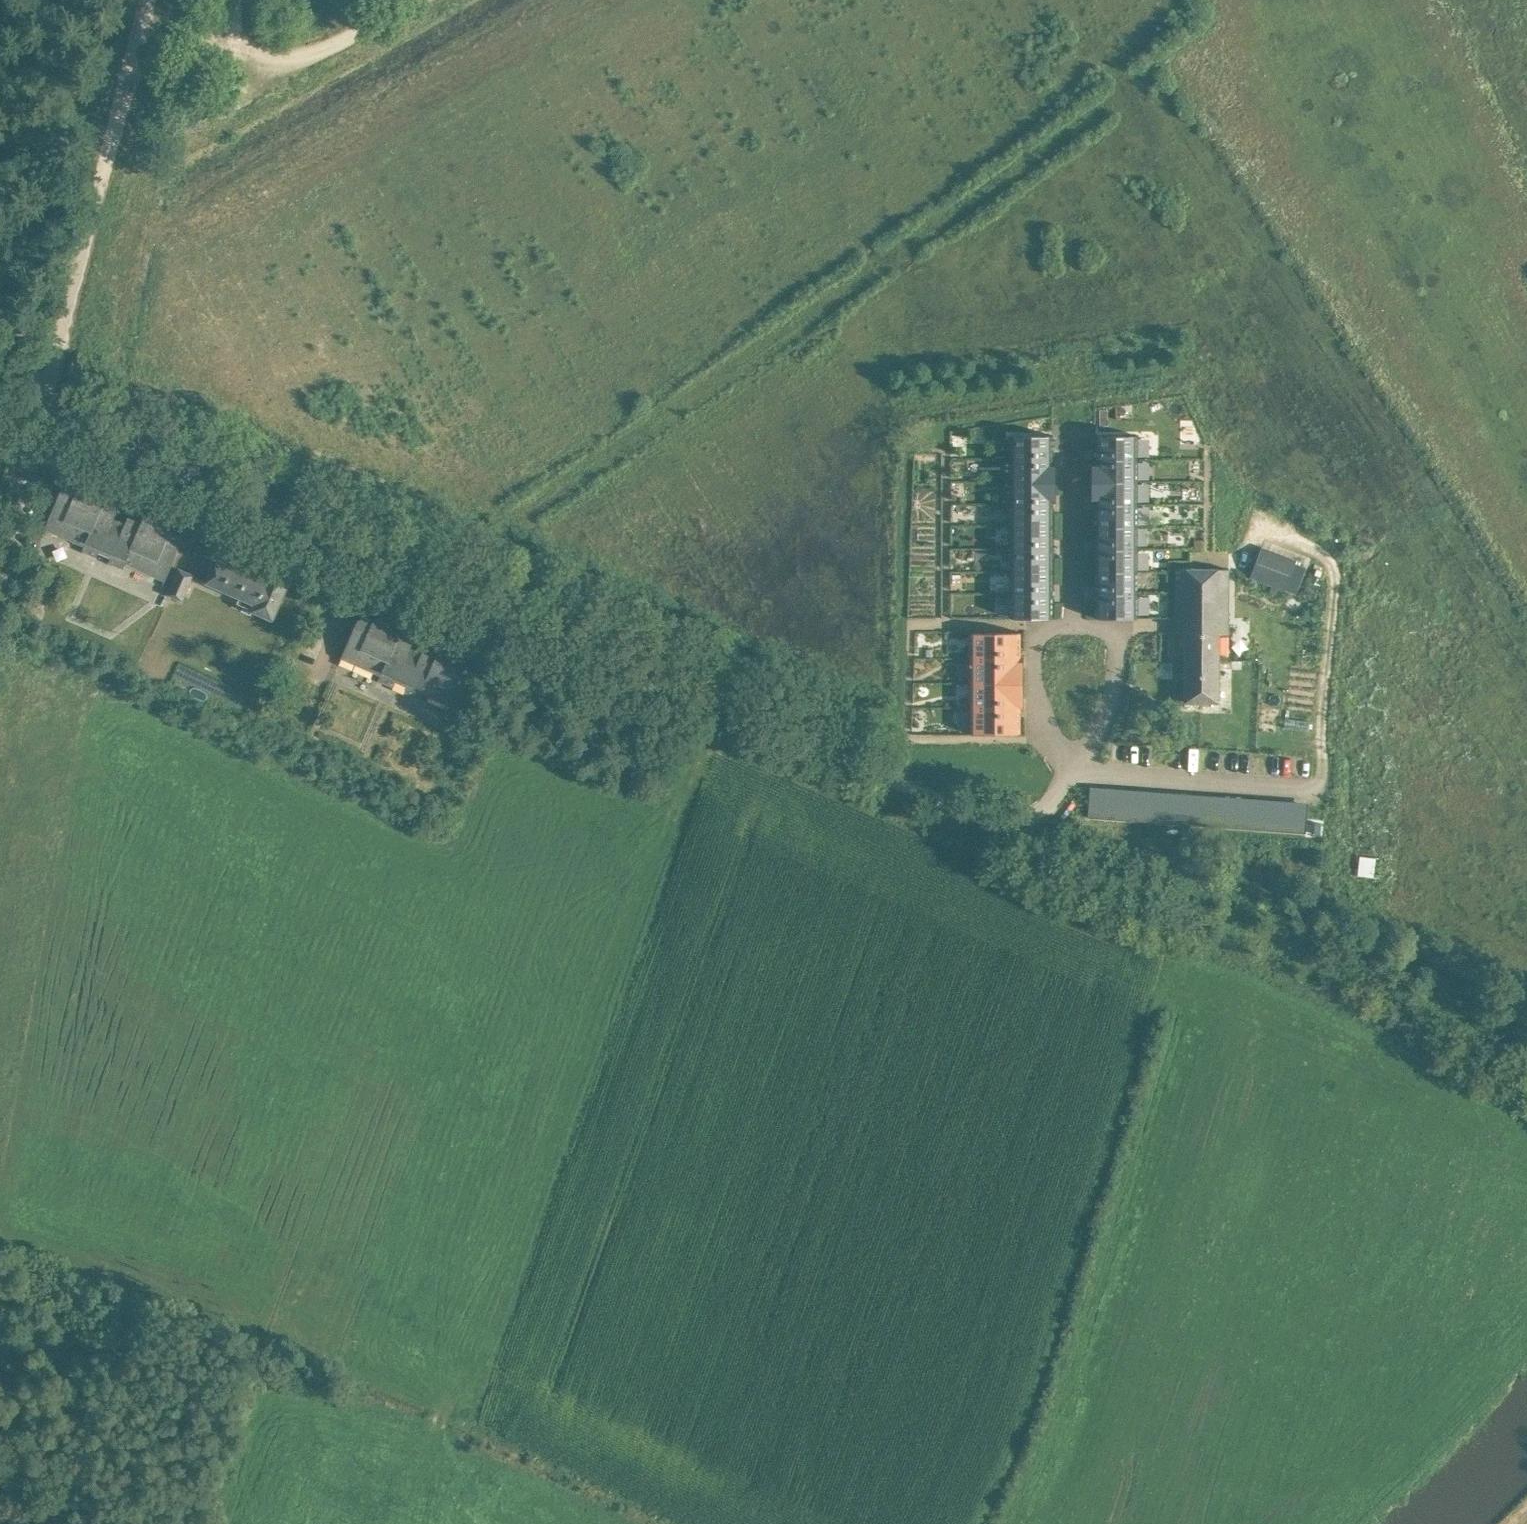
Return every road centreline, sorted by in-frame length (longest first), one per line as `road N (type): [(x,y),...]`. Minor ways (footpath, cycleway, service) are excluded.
road 1 (unclassified): [(1070,772),(1033,818),(1002,827),(369,548),(0,395)]
road 2 (track): [(46,416),(151,0)]
road 3 (residential): [(1070,772),(1314,790)]
road 4 (residential): [(1074,626),(1076,431)]
road 5 (residential): [(1074,626),(1113,631),(1118,651),(1111,700),(1073,767)]
road 6 (residential): [(1073,767),(1037,697),(1033,658),(1044,629),(1074,626)]
road 7 (track): [(46,416),(0,585)]

